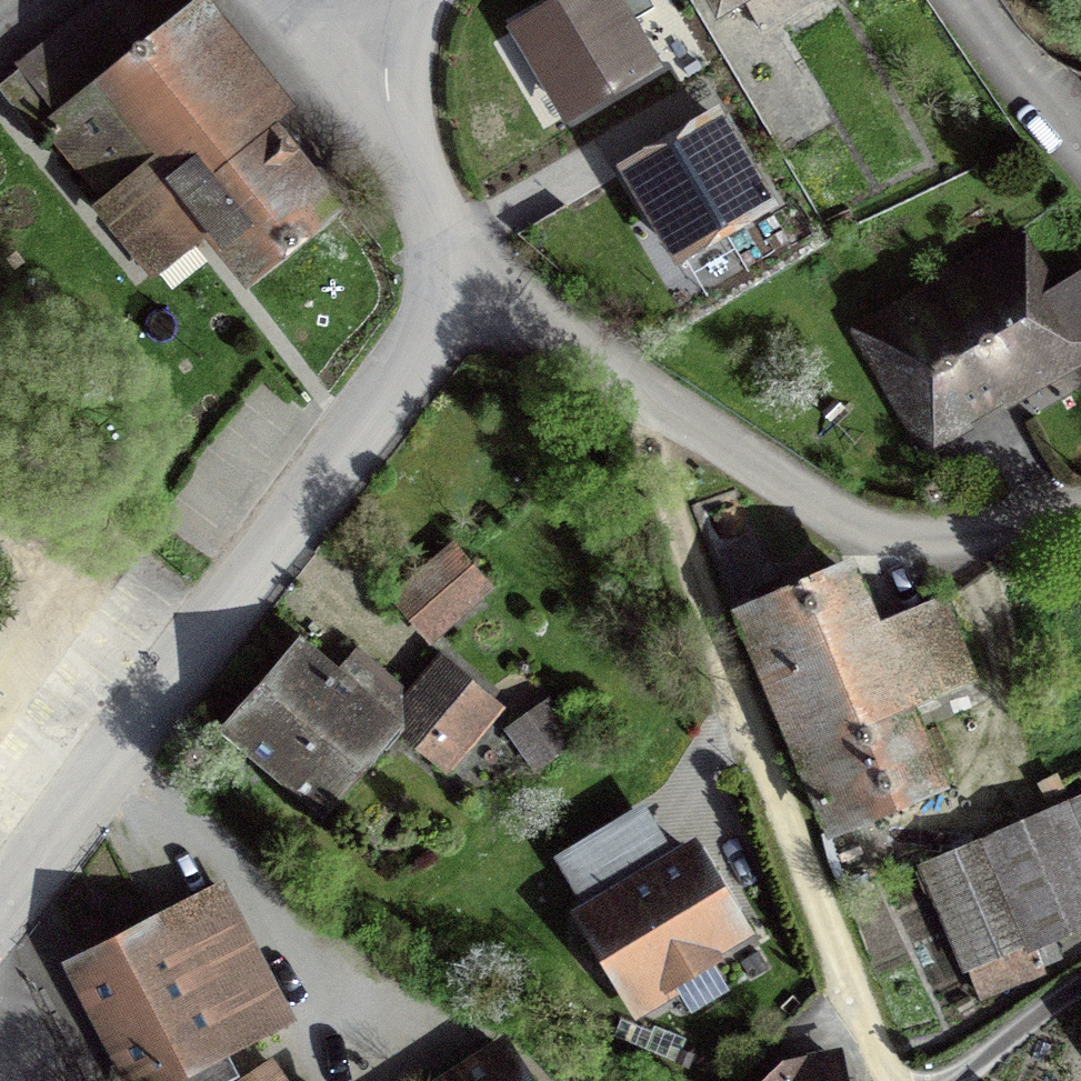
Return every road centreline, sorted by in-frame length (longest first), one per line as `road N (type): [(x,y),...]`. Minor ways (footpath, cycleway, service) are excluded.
road 1 (residential): [(435,278),(430,316),(410,353),(0,914)]
road 2 (residential): [(624,380),(667,568),(882,1080)]
road 3 (residential): [(624,380),(772,476),(864,512),(967,531),(1080,525)]
road 4 (residential): [(387,31),(387,106),(432,223),(435,278)]
road 5 (residential): [(435,278),(624,380)]
road 6 (residential): [(971,0),(1080,135)]

